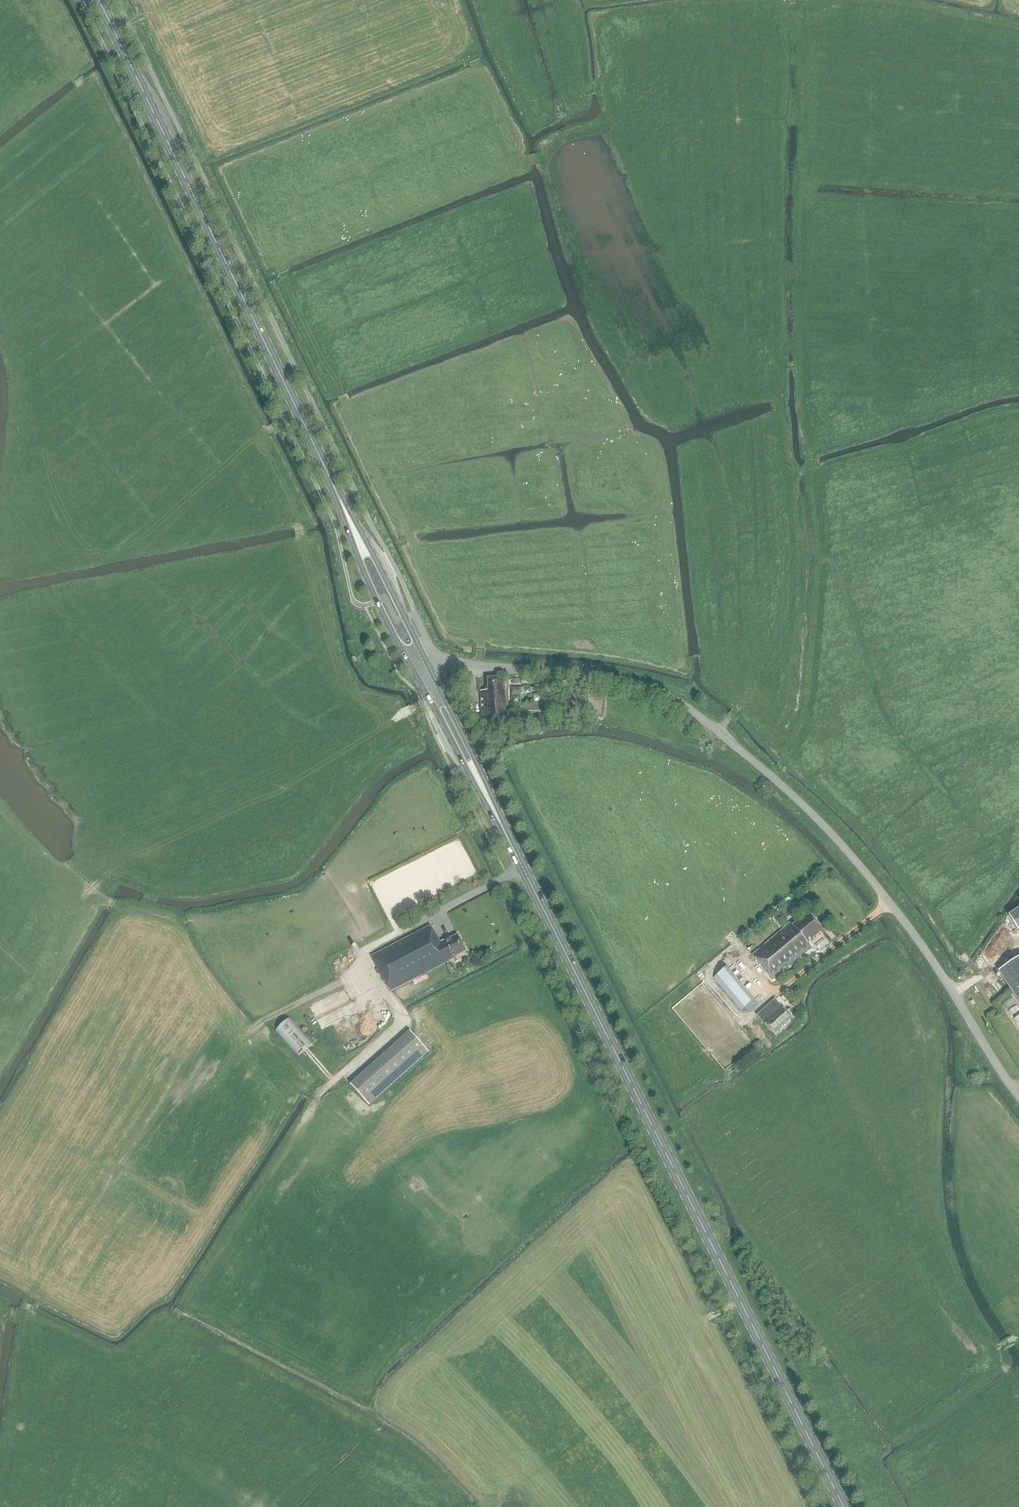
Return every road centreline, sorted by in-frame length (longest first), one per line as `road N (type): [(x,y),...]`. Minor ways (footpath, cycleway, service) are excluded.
road 1 (unclassified): [(1018,1098),(862,868),(700,717),(612,678),(427,663)]
road 2 (primary): [(843,1506),(519,864)]
road 3 (primary): [(340,500),(99,0)]
road 4 (primary): [(412,668),(519,864)]
road 5 (primary): [(519,864),(427,663)]
road 6 (primary): [(427,663),(340,500)]
road 7 (primary): [(340,500),(375,602),(412,668)]

